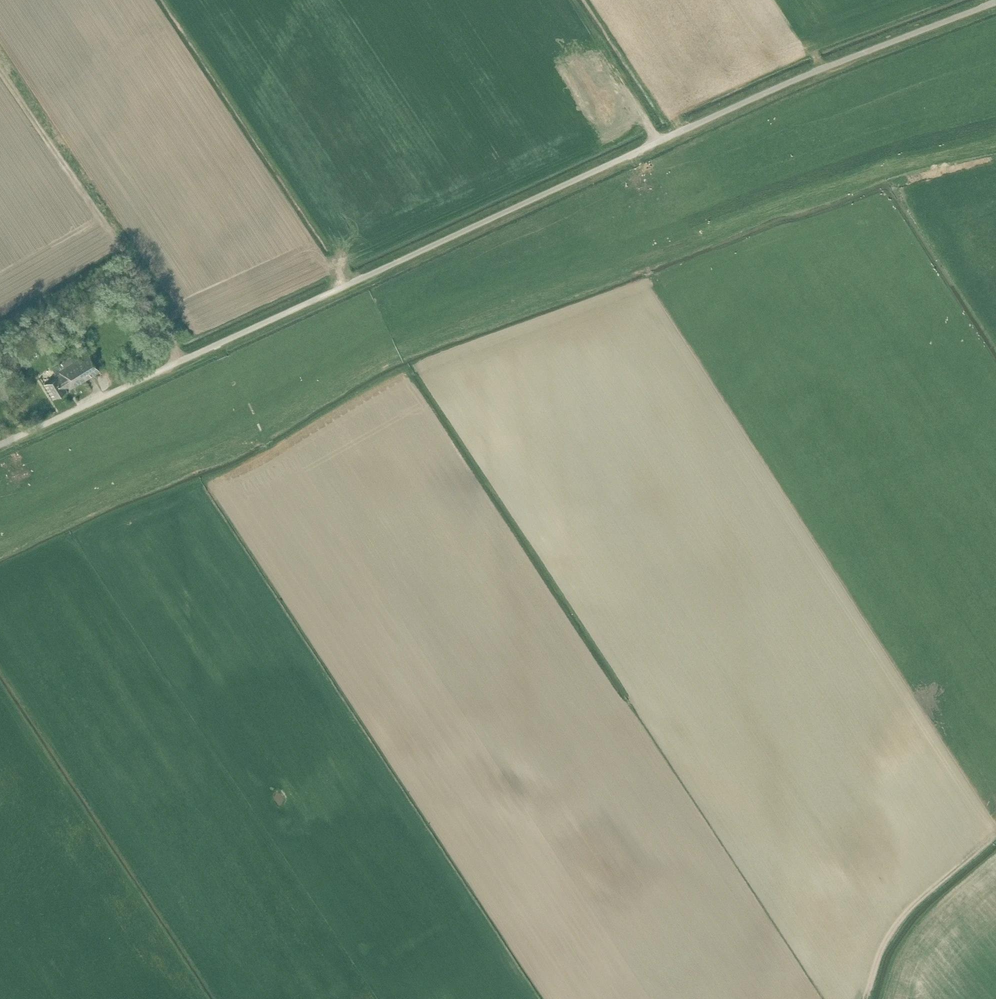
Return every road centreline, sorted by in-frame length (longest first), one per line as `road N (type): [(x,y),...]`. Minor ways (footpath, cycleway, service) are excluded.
road 1 (unclassified): [(0,447),(414,253),(995,2)]

